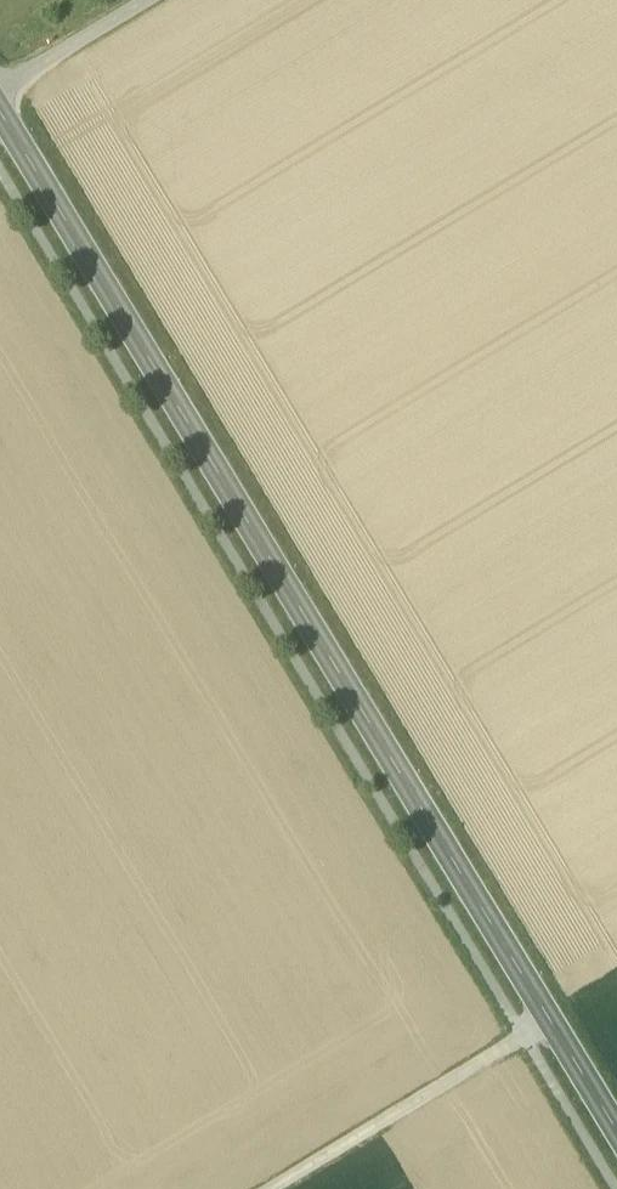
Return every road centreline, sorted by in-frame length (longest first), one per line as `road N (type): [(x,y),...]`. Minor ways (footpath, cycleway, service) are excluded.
road 1 (secondary): [(616,1130),(0,114)]
road 2 (track): [(270,1188),(551,1020)]
road 3 (unclassified): [(0,87),(144,0)]

